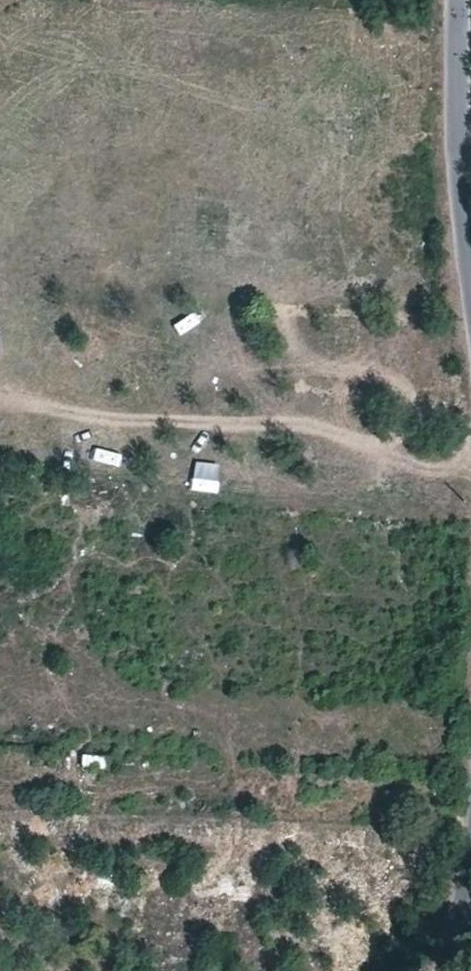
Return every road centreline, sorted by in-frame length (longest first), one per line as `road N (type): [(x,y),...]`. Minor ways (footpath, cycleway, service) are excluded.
road 1 (residential): [(458,0),(470,271)]

